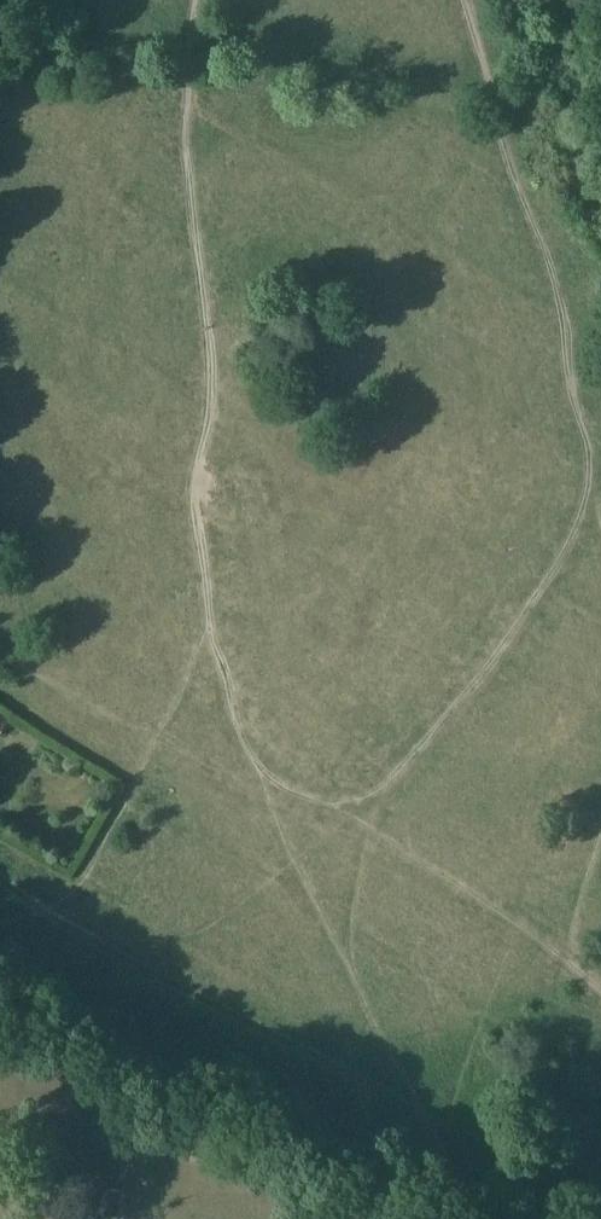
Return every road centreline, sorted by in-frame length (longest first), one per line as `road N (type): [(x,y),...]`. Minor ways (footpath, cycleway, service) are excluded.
road 1 (track): [(425,1105),(134,971),(0,885)]
road 2 (track): [(357,1206),(425,1105)]

